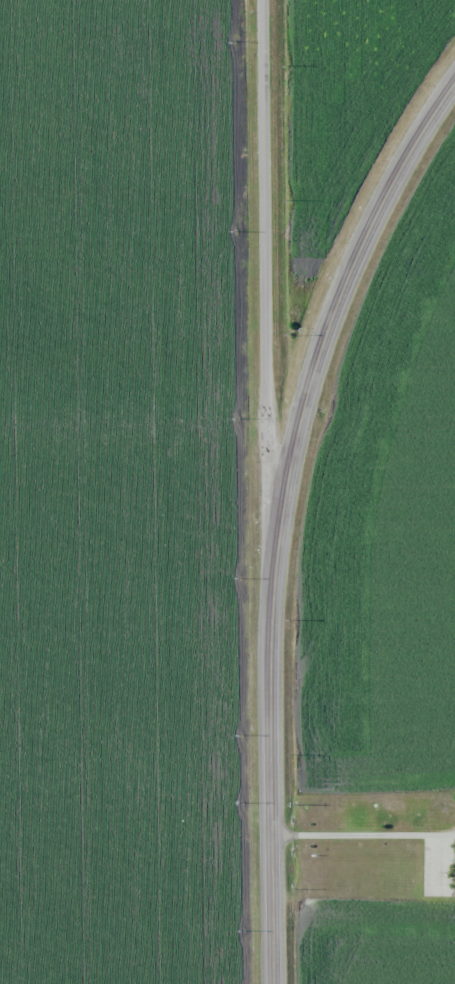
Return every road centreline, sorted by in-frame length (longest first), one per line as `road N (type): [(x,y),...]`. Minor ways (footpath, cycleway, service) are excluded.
road 1 (secondary): [(276,983),(275,652),(293,463),(313,373),(345,285),(406,156),(454,83)]
road 2 (residential): [(275,652),(262,0)]

